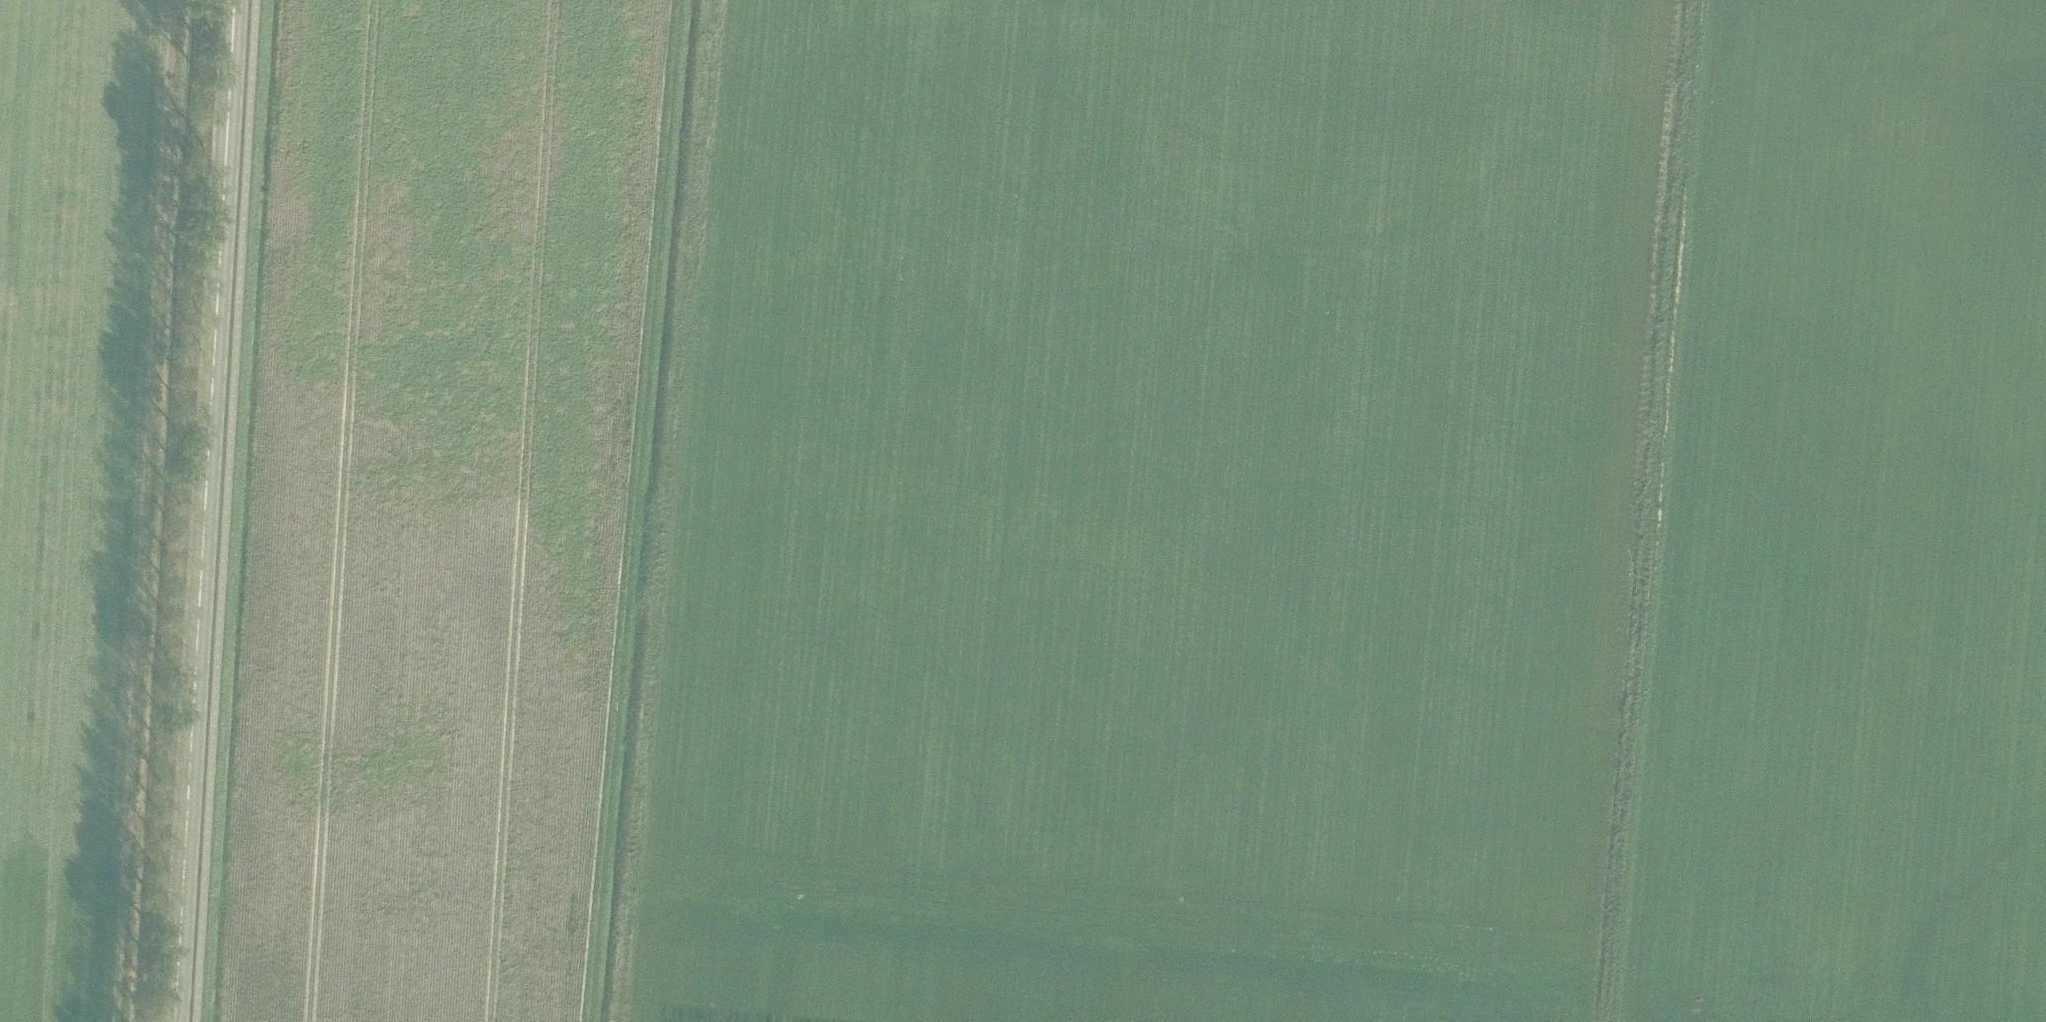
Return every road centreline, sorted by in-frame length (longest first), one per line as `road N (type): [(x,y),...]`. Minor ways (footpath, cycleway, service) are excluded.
road 1 (primary): [(175,1021),(235,0)]

